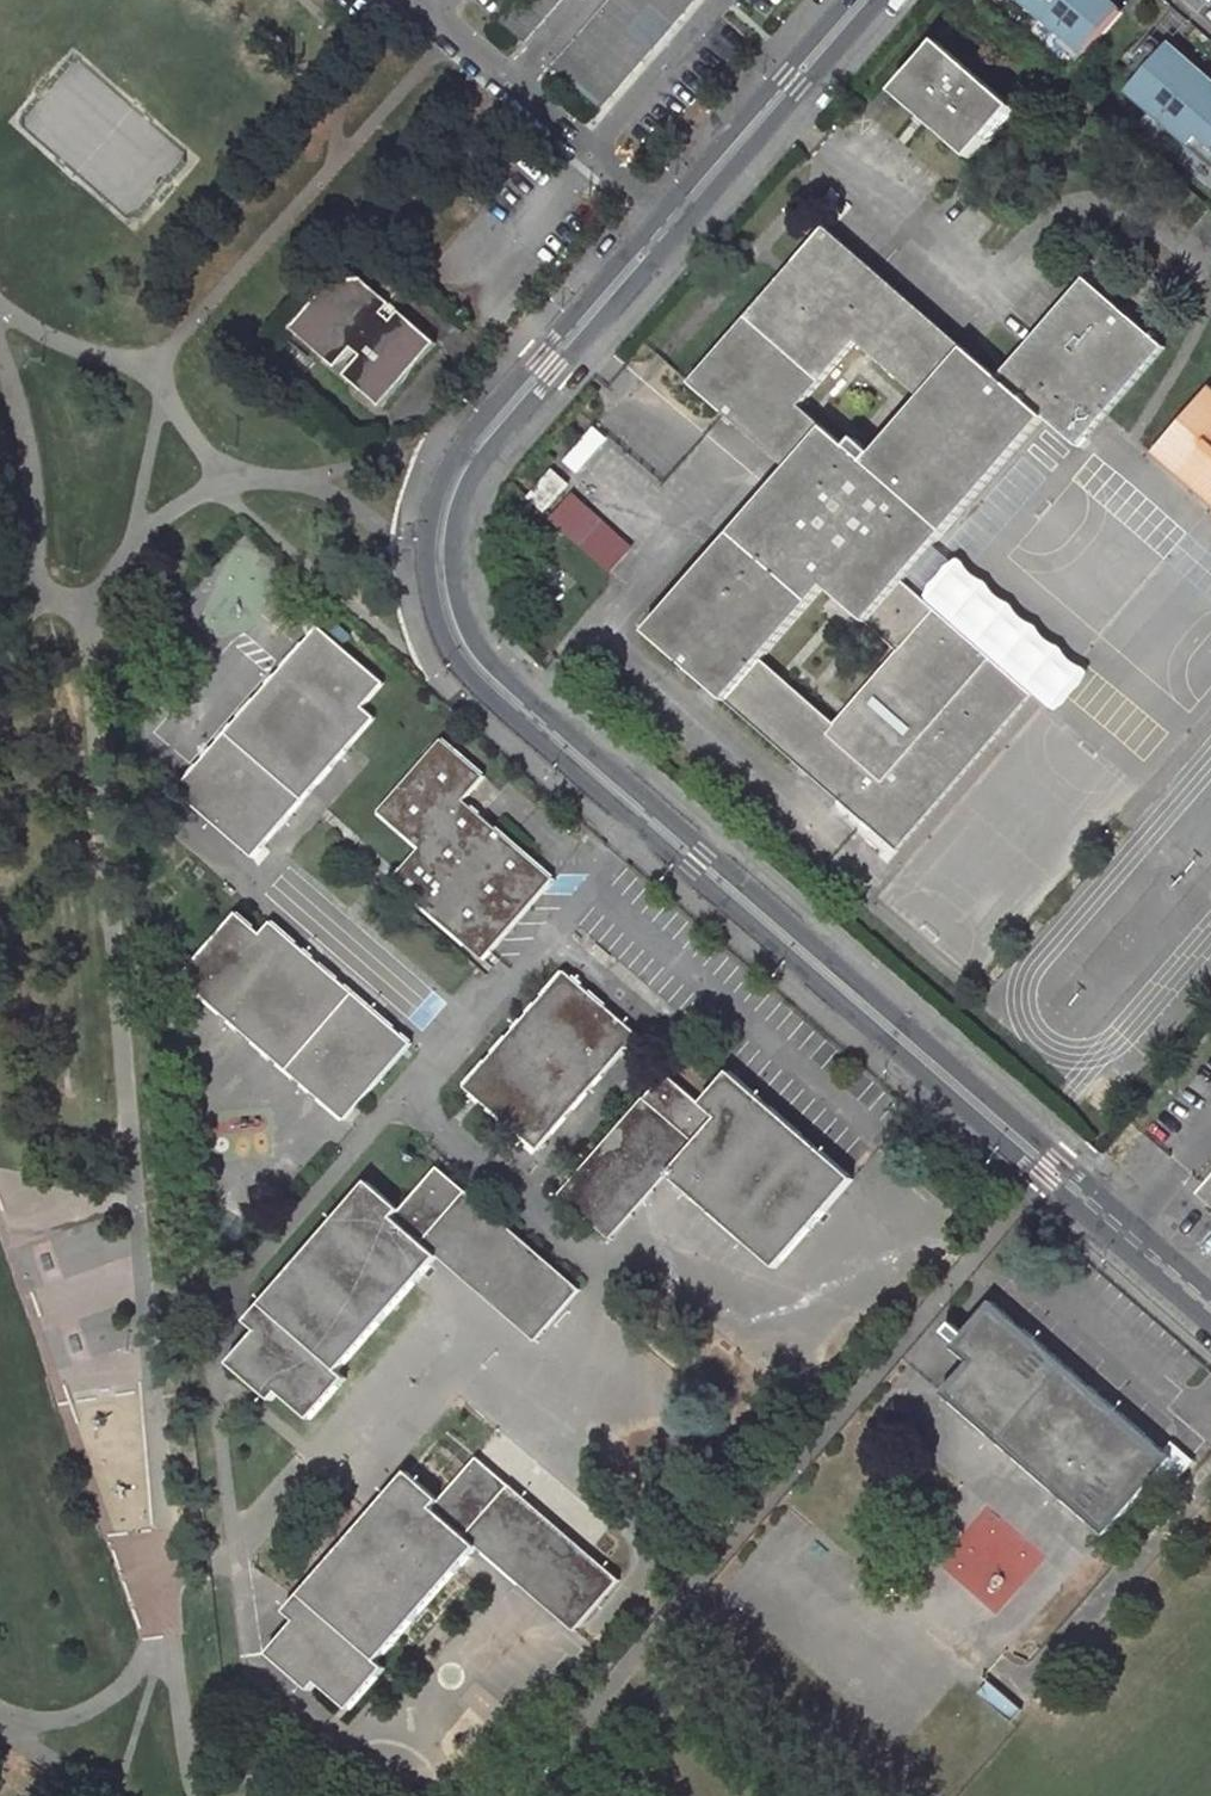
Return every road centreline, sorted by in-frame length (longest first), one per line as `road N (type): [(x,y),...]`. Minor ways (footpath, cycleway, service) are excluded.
road 1 (residential): [(1095,1236),(1053,1165),(480,671),(443,596),(443,517),(478,443),(860,0)]
road 2 (residential): [(1095,1236),(1210,1112)]
road 3 (residential): [(1210,1329),(1095,1236)]

